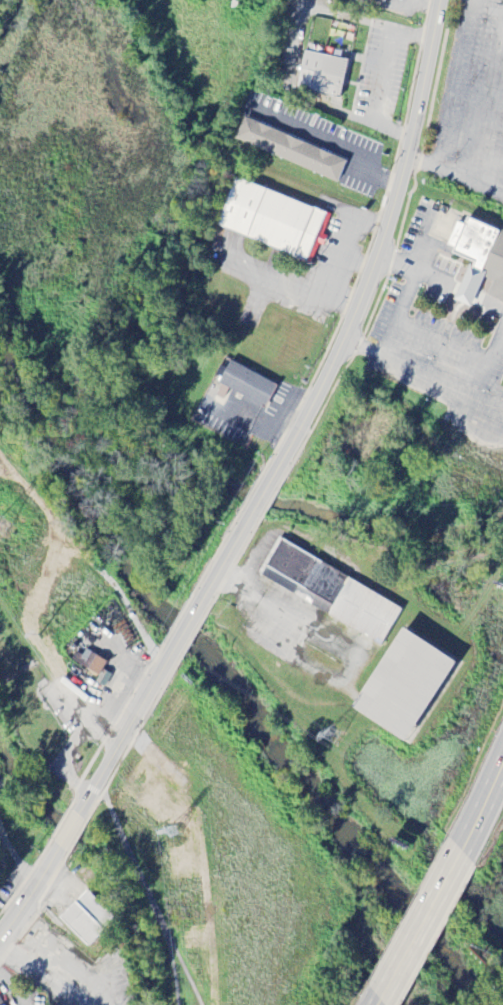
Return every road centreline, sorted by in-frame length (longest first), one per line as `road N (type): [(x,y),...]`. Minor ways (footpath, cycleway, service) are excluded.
road 1 (residential): [(80,816),(319,397),(377,266),(441,0)]
road 2 (trunk): [(381,999),(463,854)]

